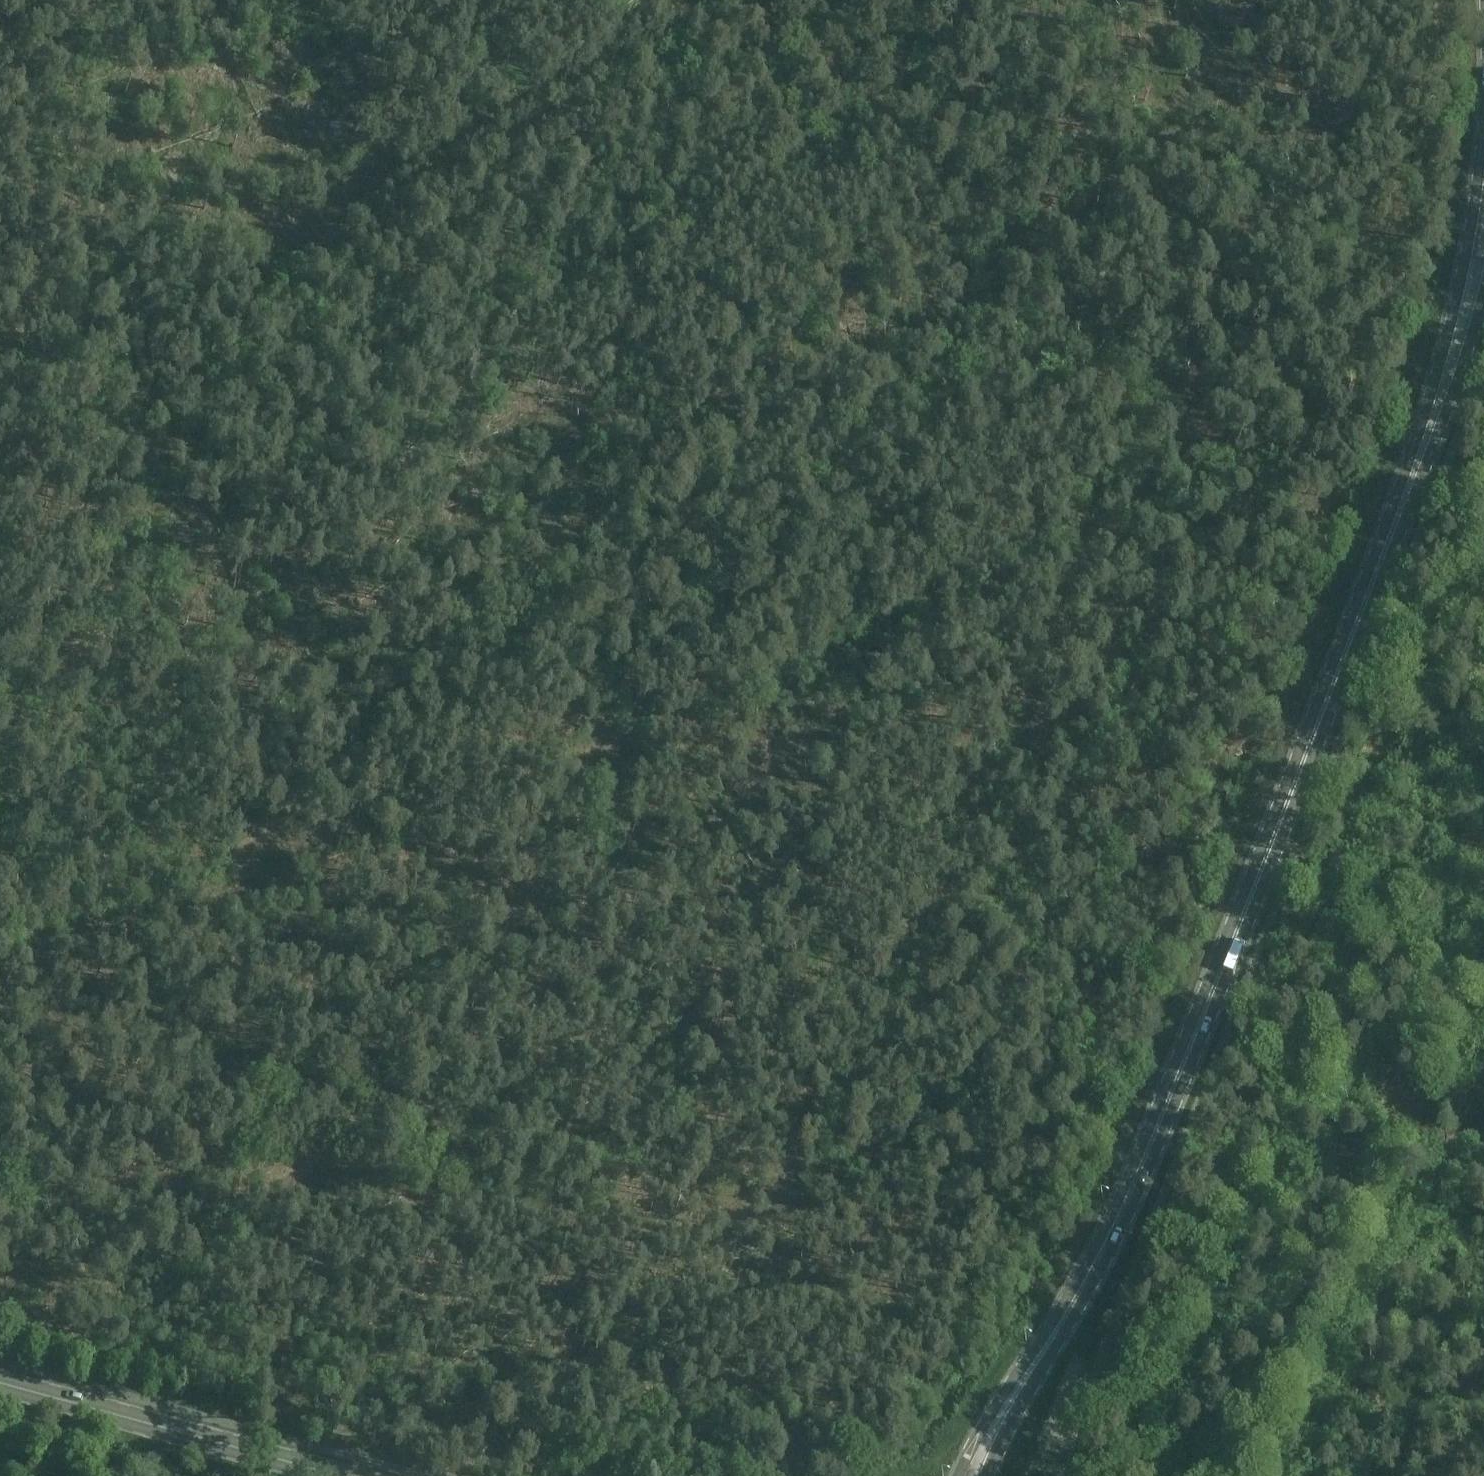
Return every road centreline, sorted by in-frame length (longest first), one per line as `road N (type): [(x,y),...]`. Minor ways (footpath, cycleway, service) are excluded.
road 1 (primary): [(991,1437),(1129,1197),(1408,492)]
road 2 (track): [(1310,1475),(1483,1083)]
road 3 (primary): [(1483,91),(1466,262),(1408,492)]
road 4 (secondary): [(343,1475),(0,1382)]
road 5 (primary): [(1408,492),(1460,374),(1483,293)]

